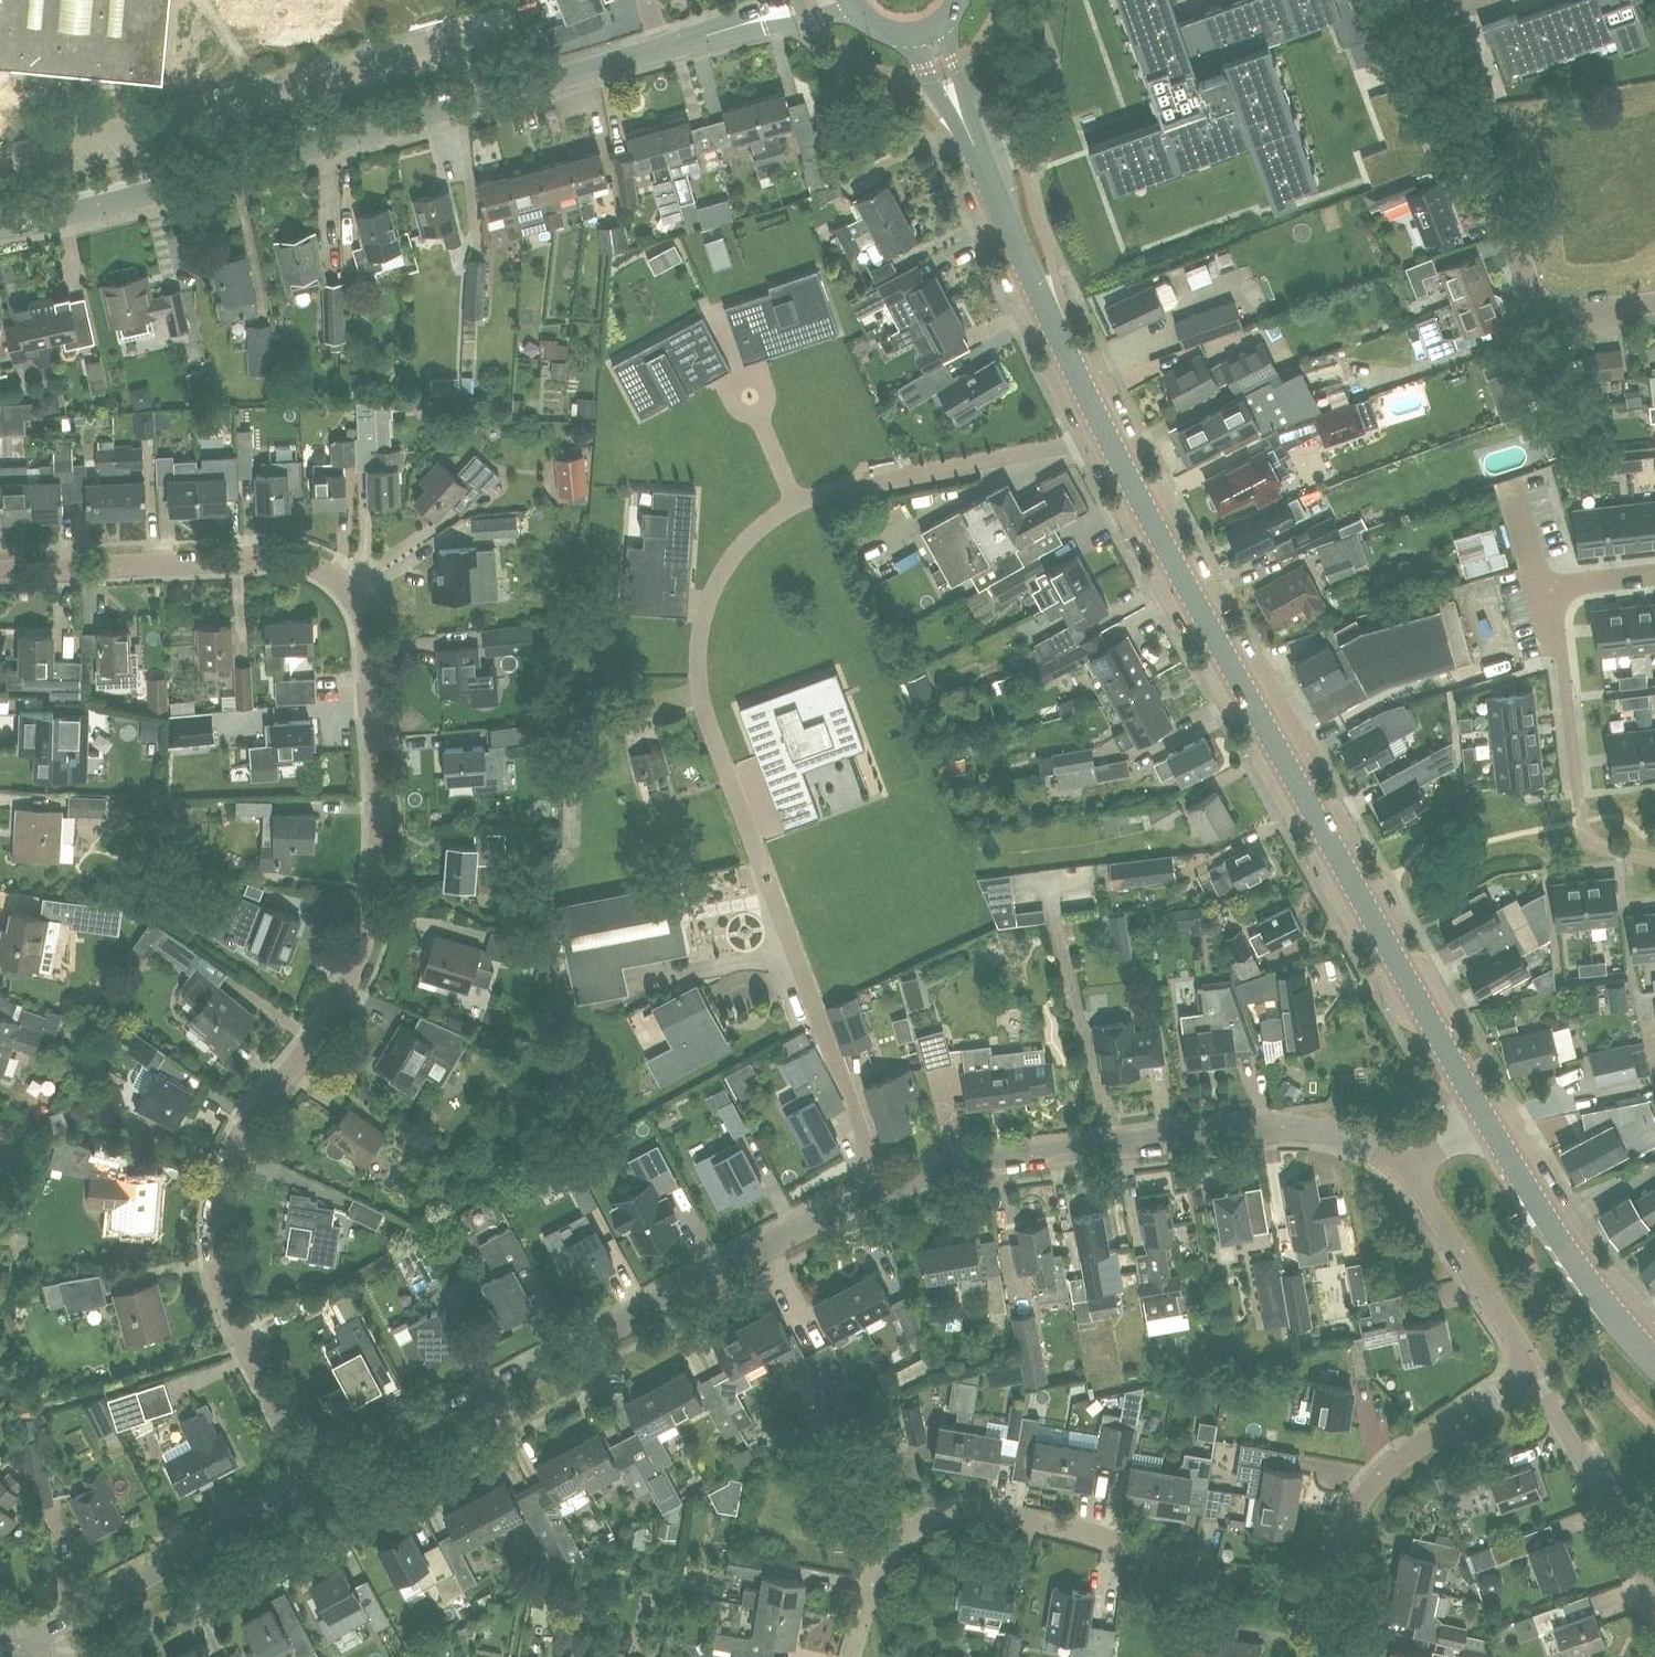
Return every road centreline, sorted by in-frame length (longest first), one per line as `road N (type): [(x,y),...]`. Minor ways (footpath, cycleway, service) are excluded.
road 1 (residential): [(320,1484),(225,1300),(217,1233),(237,1145),(265,1098),(322,1033),(372,912),(377,773),(363,620),(330,576),(291,560),(0,570)]
road 2 (secondary): [(1487,1110),(1392,955),(1107,436),(995,202),(926,31)]
road 3 (residential): [(320,1484),(830,1215),(976,1167),(1282,1129),(1349,1141),(1406,1173)]
road 4 (residential): [(660,50),(95,209),(0,226)]
road 5 (residential): [(850,1656),(885,1553),(910,1530),(965,1512),(1090,1535),(1211,1574),(1327,1593)]
road 6 (residential): [(1654,576),(1547,590),(1584,831),(1606,850),(1654,861)]
road 7 (residential): [(14,1647),(320,1484)]
road 8 (residential): [(1327,1593),(1344,1530),(1364,1495),(1395,1462),(1511,1386),(1524,1363)]
road 9 (secondary): [(1654,1362),(1614,1313),(1487,1110)]
road 10 (residential): [(1654,1608),(1620,1512),(1594,1484),(1524,1363)]
road 11 (residential): [(1482,157),(1549,313),(1567,318),(1654,305)]
road 12 (residential): [(1524,1363),(1514,1335),(1406,1173)]
road 13 (residential): [(832,0),(660,50)]

